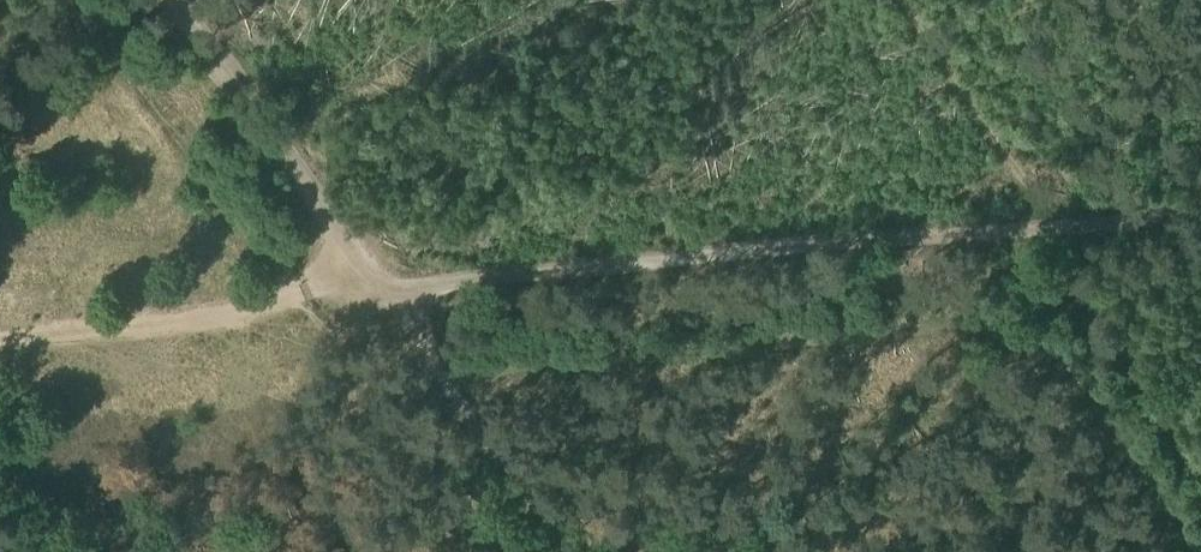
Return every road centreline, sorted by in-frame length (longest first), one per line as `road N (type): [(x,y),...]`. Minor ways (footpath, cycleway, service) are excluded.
road 1 (track): [(448,375),(998,323),(1046,347),(1196,551)]
road 2 (track): [(383,288),(1200,207)]
road 3 (track): [(0,329),(383,288)]
road 4 (track): [(383,288),(180,0)]
road 5 (track): [(580,551),(383,288)]
road 6 (track): [(1061,221),(892,0)]

